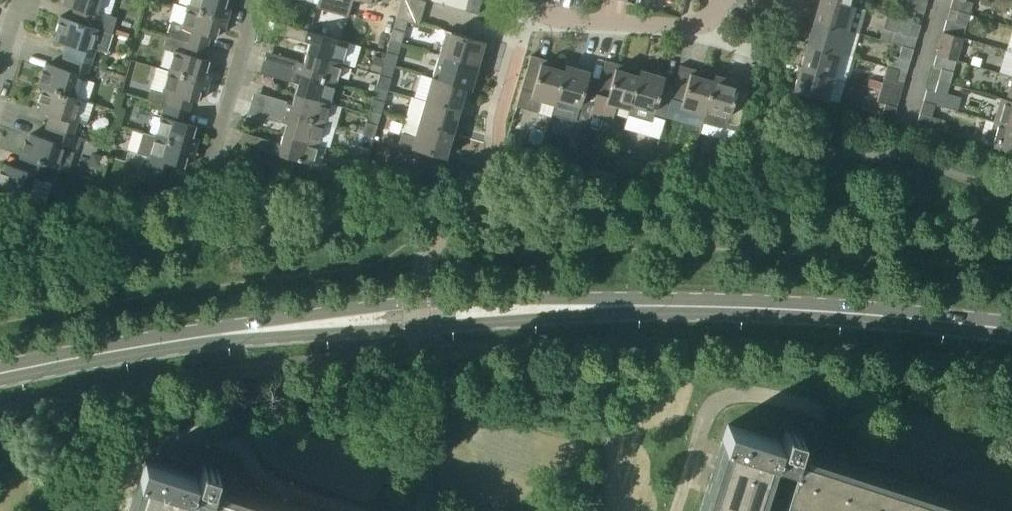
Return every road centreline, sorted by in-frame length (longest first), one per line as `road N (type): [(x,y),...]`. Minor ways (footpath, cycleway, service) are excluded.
road 1 (secondary): [(678,307),(425,307),(230,334)]
road 2 (secondary): [(230,334),(678,307)]
road 3 (residential): [(252,0),(214,157),(198,184),(24,219),(0,216)]
road 4 (secondary): [(1011,331),(678,307)]
road 5 (secondary): [(0,375),(230,334)]
road 6 (residential): [(725,0),(709,21),(687,26),(552,19),(522,0)]
road 7 (residential): [(905,119),(938,0)]

